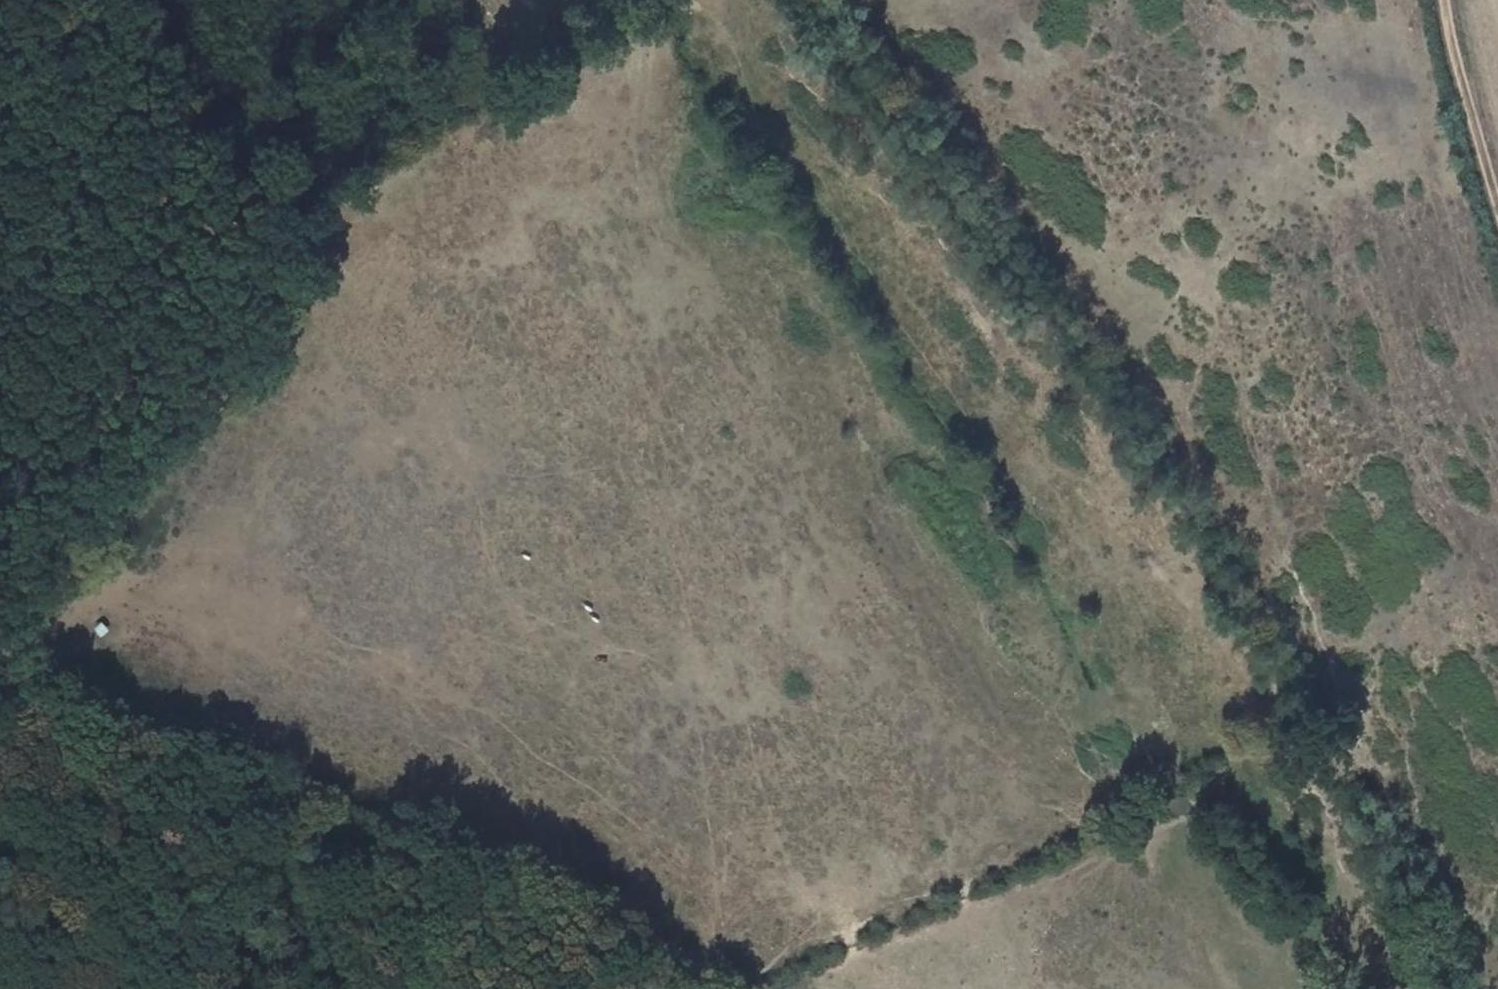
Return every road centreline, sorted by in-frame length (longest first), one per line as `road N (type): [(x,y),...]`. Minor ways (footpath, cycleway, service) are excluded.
road 1 (track): [(676,988),(630,924),(131,716),(0,695)]
road 2 (track): [(1446,0),(1497,212)]

